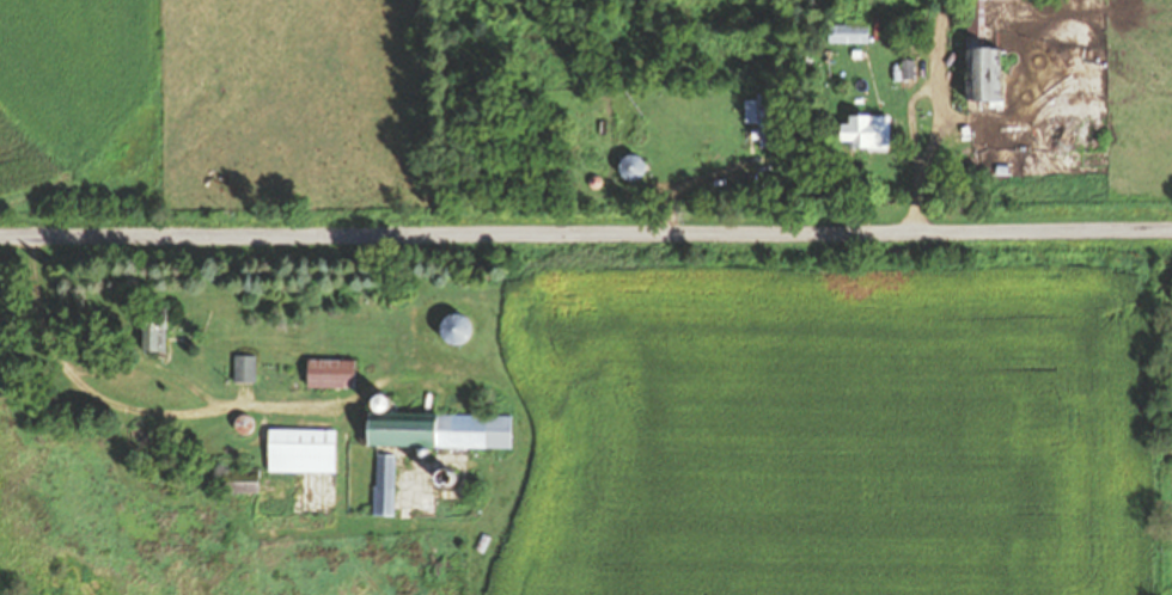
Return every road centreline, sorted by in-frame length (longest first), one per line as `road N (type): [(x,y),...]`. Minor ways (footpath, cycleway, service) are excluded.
road 1 (residential): [(1171,232),(0,240)]

